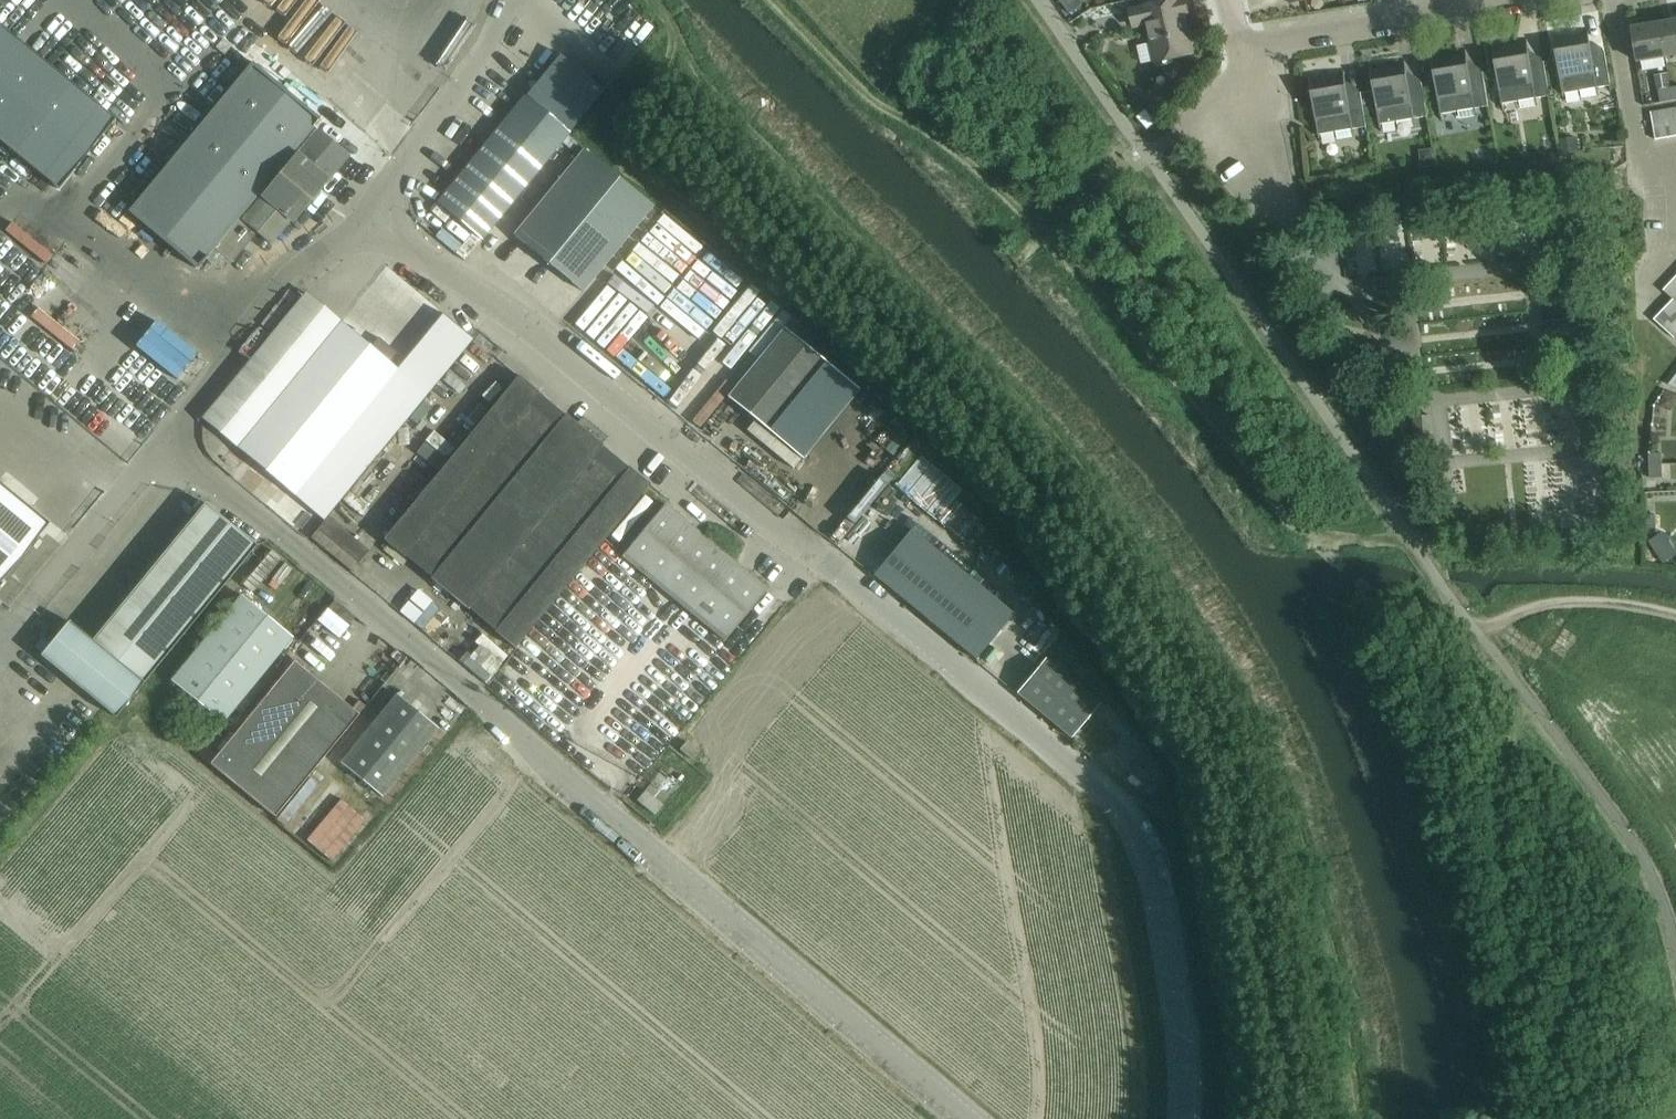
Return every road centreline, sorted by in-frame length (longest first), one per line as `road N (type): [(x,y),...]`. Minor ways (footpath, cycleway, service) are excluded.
road 1 (unclassified): [(1181,1118),(1178,1009),(1153,872),(1105,793),(520,317),(434,271),(367,218)]
road 2 (unclassified): [(162,441),(964,1118)]
road 3 (unclassified): [(162,441),(287,283),(367,218)]
road 4 (residential): [(1505,6),(1241,53)]
road 5 (unclassified): [(367,218),(521,0)]
road 6 (unclassified): [(22,618),(162,441)]
road 7 (track): [(1476,629),(1572,602),(1675,617)]

